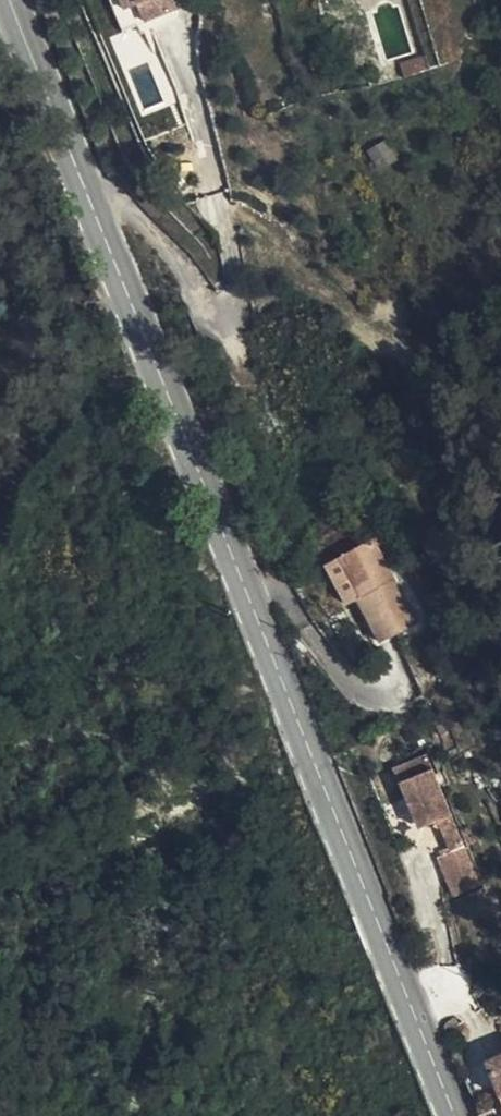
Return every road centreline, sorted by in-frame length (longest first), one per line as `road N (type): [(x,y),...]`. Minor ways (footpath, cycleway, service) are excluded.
road 1 (tertiary): [(455,1115),(17,0)]

